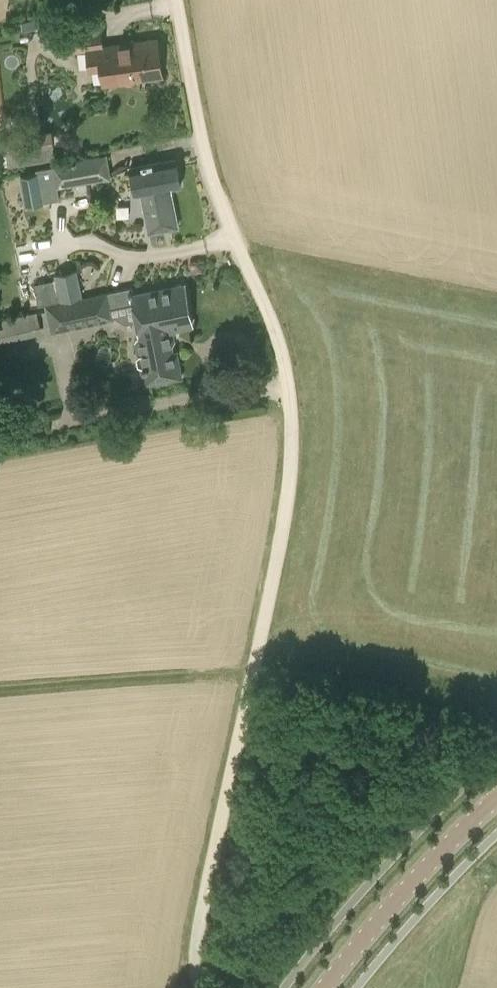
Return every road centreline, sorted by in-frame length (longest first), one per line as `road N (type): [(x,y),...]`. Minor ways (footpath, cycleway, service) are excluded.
road 1 (track): [(200,987),(199,924),(292,449),(270,316),(212,179),(178,0)]
road 2 (secondary): [(325,987),(496,796)]
road 3 (track): [(0,690),(220,673),(251,678)]

